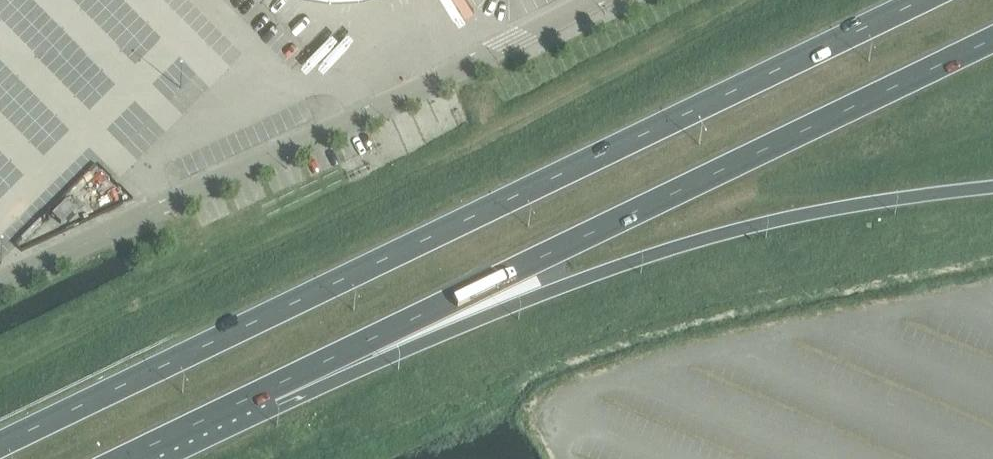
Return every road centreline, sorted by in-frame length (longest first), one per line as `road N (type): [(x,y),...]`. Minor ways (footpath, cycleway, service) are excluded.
road 1 (trunk): [(921,0),(0,444)]
road 2 (trunk): [(253,397),(992,39)]
road 3 (trunk): [(253,397),(716,235),(992,188)]
road 4 (trunk): [(124,458),(253,397)]

